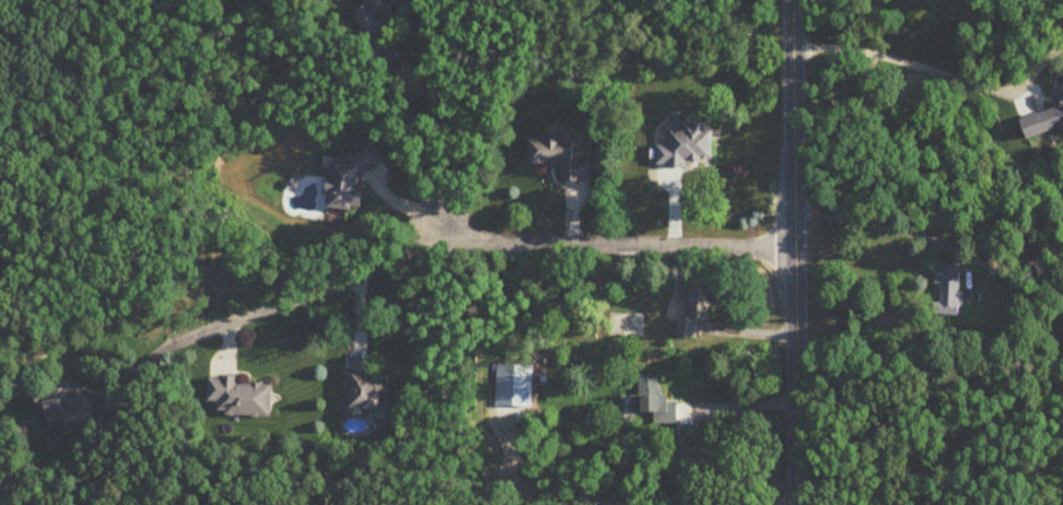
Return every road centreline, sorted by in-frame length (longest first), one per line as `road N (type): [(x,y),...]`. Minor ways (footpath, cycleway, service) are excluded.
road 1 (residential): [(795,249),(435,243),(183,343)]
road 2 (residential): [(792,0),(798,504)]

